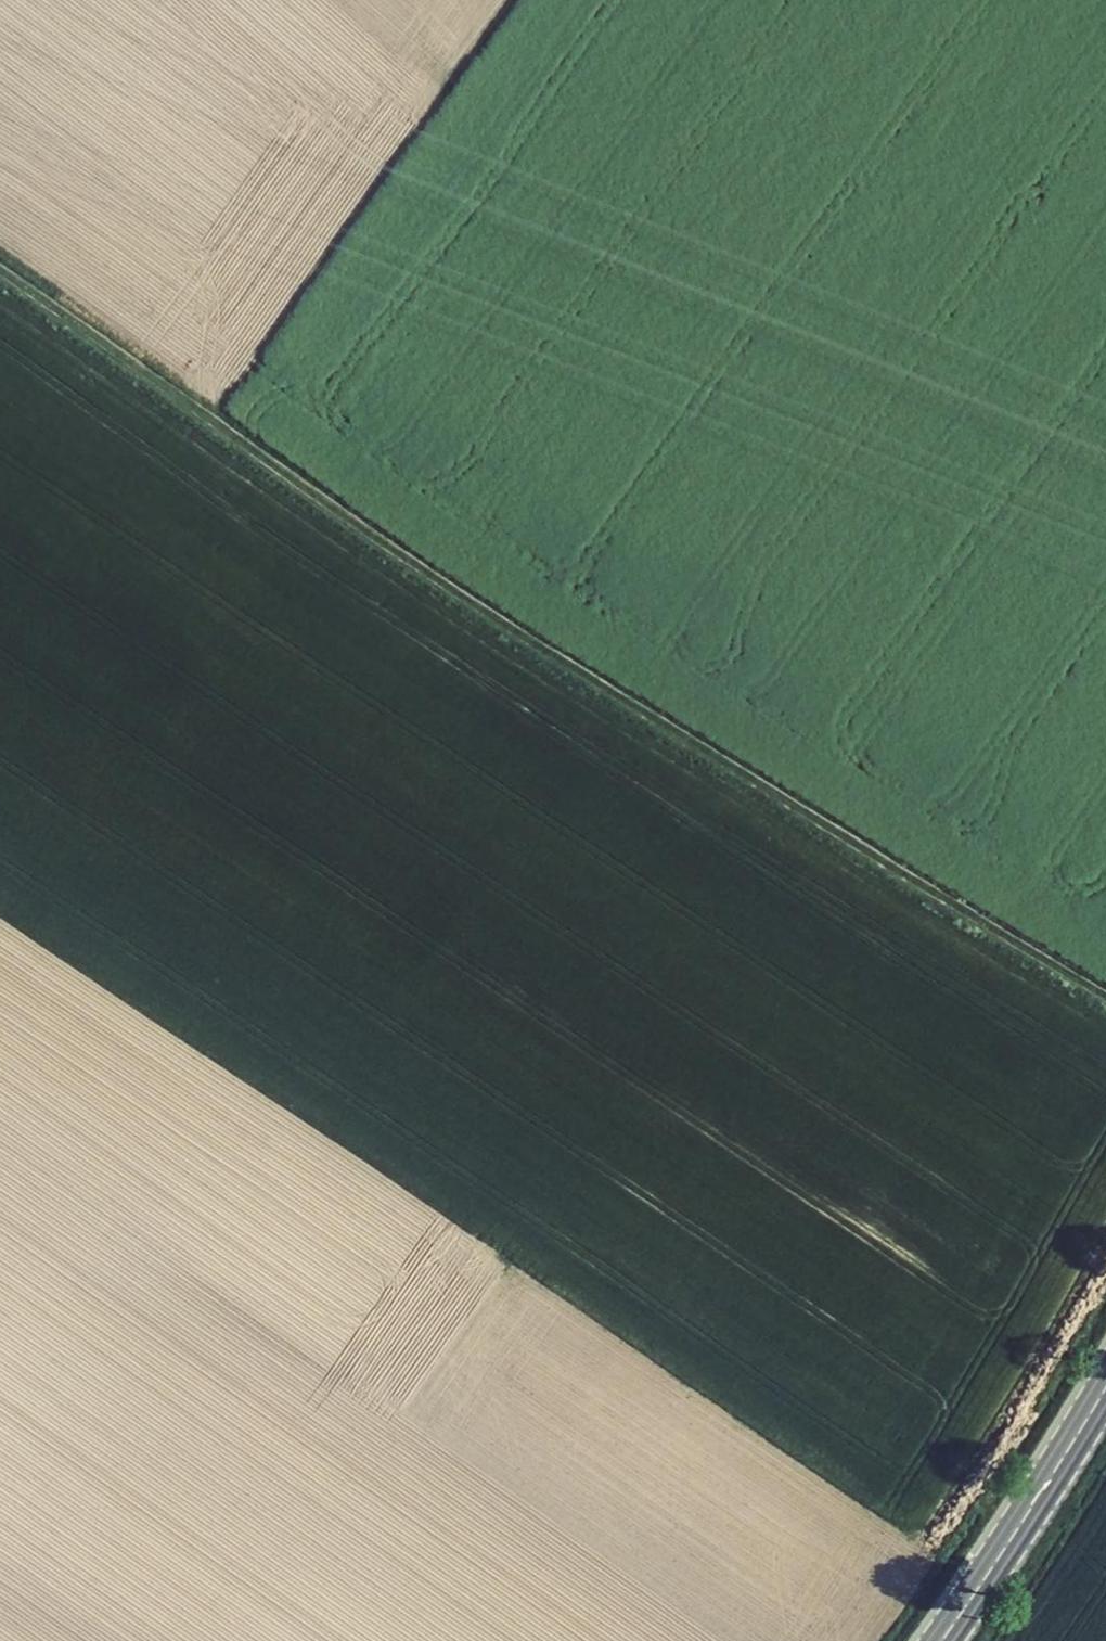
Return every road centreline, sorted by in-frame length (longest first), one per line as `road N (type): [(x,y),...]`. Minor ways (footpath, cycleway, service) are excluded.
road 1 (track): [(1105,990),(594,688),(0,277)]
road 2 (tertiary): [(1105,1382),(938,1640)]

